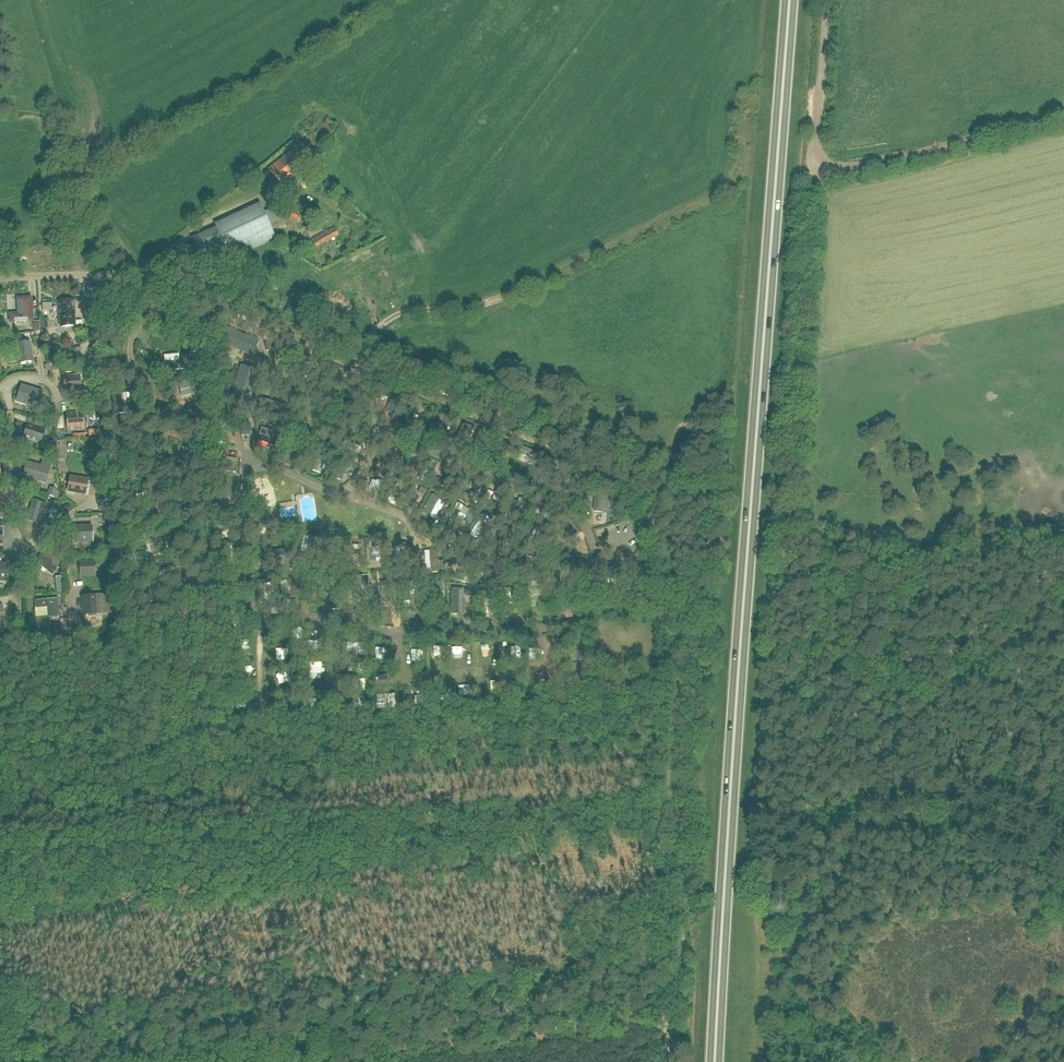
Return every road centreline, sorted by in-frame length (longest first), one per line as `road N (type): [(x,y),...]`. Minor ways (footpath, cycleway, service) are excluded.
road 1 (track): [(667,1027),(680,936),(667,795),(679,611),(662,519),(637,493),(567,457),(132,273)]
road 2 (trunk): [(716,1061),(788,0)]
road 3 (track): [(791,504),(777,649),(887,679),(923,699),(1009,786),(1063,819)]
road 4 (track): [(813,167),(791,504)]
road 5 (track): [(813,167),(886,161),(1063,115)]
road 6 (track): [(132,273),(39,108)]
road 7 (track): [(826,0),(813,167)]
road 8 (unclassified): [(0,280),(132,273)]

